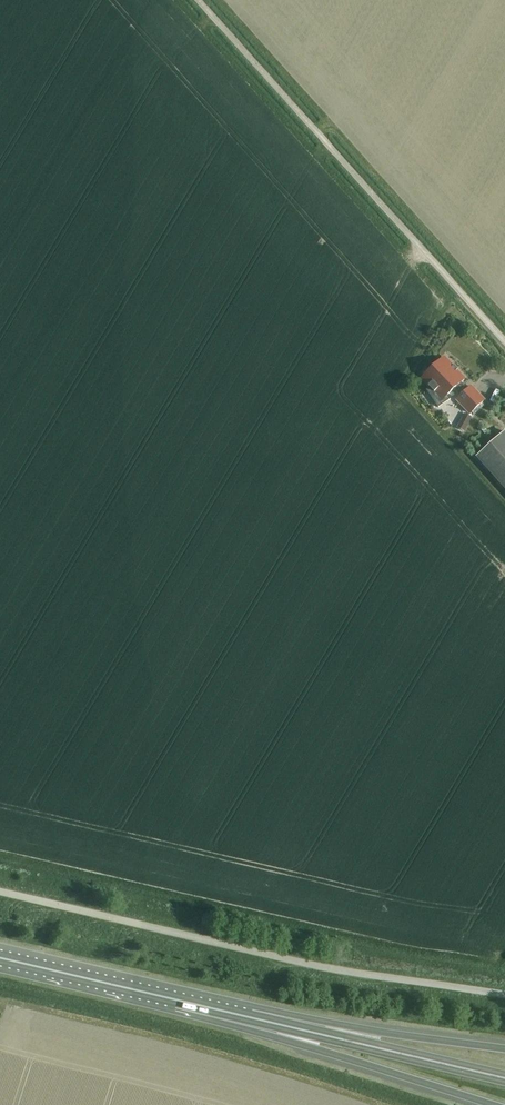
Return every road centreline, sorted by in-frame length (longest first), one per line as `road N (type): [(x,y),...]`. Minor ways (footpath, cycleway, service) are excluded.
road 1 (unclassified): [(504,996),(299,962),(0,893)]
road 2 (unclassified): [(504,338),(201,0)]
road 3 (trunk): [(178,1001),(492,1104)]
road 4 (trunk): [(504,1050),(252,1018)]
road 5 (trunk): [(252,1018),(430,1061)]
road 6 (trunk): [(0,958),(178,1001)]

